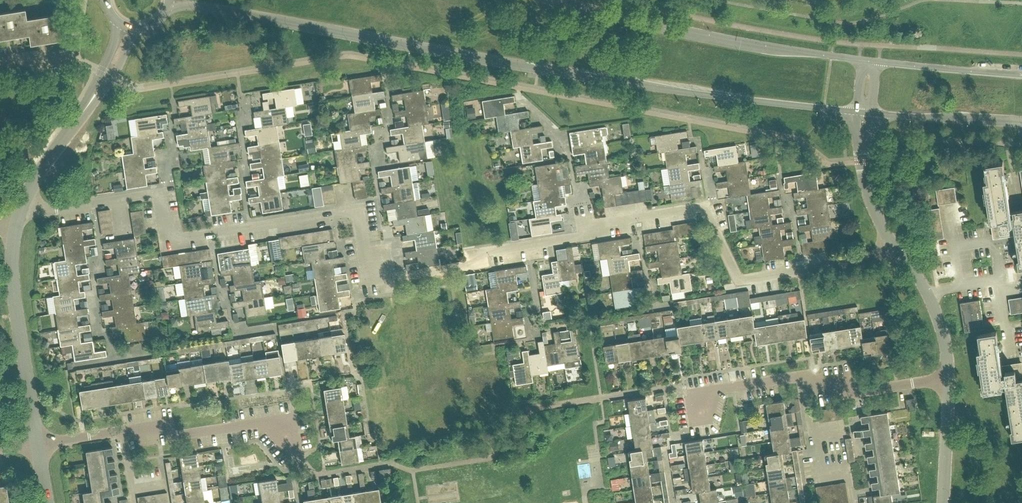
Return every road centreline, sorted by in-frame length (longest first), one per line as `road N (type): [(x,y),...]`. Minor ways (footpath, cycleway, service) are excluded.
road 1 (residential): [(894,244),(873,258),(738,280),(707,210),(697,207),(589,225),(577,237),(370,282),(358,210),(172,240),(165,193),(22,208)]
road 2 (tertiary): [(170,4),(484,62),(856,111)]
road 3 (tertiary): [(861,59),(560,0)]
road 4 (residential): [(38,444),(160,425),(163,439),(275,421),(287,434)]
road 5 (unclassified): [(38,444),(14,286),(17,226)]
road 6 (unclassified): [(950,382),(929,296),(894,244)]
road 7 (residential): [(805,376),(844,395),(950,382)]
road 8 (tertiary): [(872,113),(1021,122)]
road 9 (residential): [(805,376),(810,423),(844,451),(853,502)]
road 10 (tertiary): [(1021,74),(879,62)]
road 11 (unclassified): [(22,208),(34,179),(89,105)]
road 12 (unclassified): [(944,502),(950,382)]

